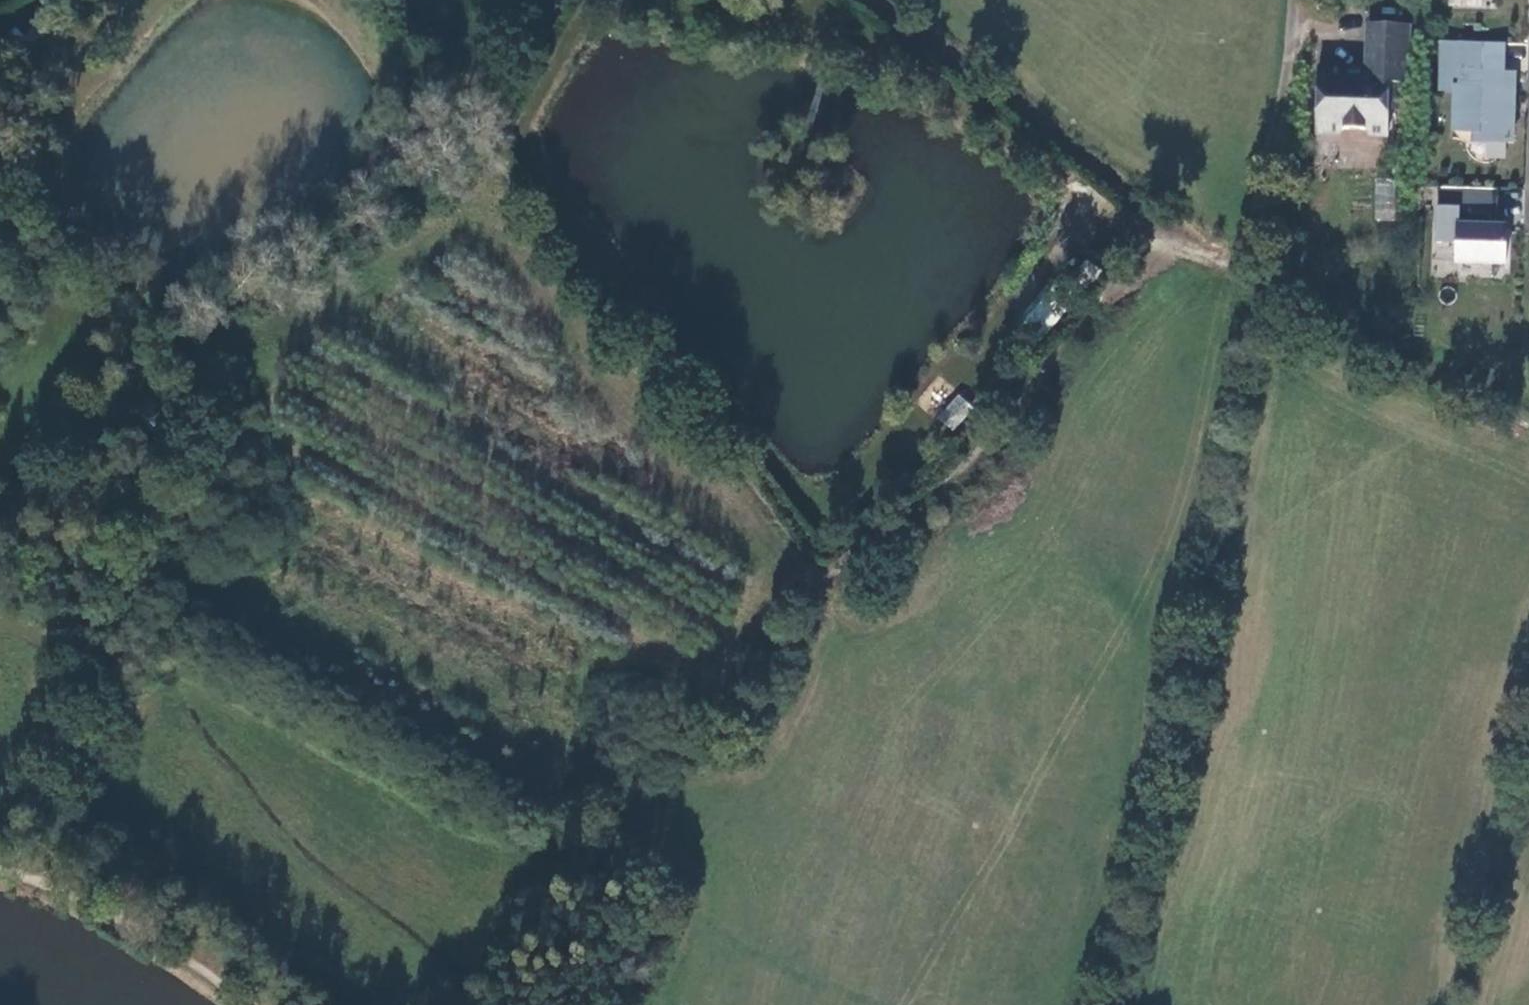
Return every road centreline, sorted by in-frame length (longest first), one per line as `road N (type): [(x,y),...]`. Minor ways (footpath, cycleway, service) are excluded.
road 1 (track): [(38,90),(134,0)]

